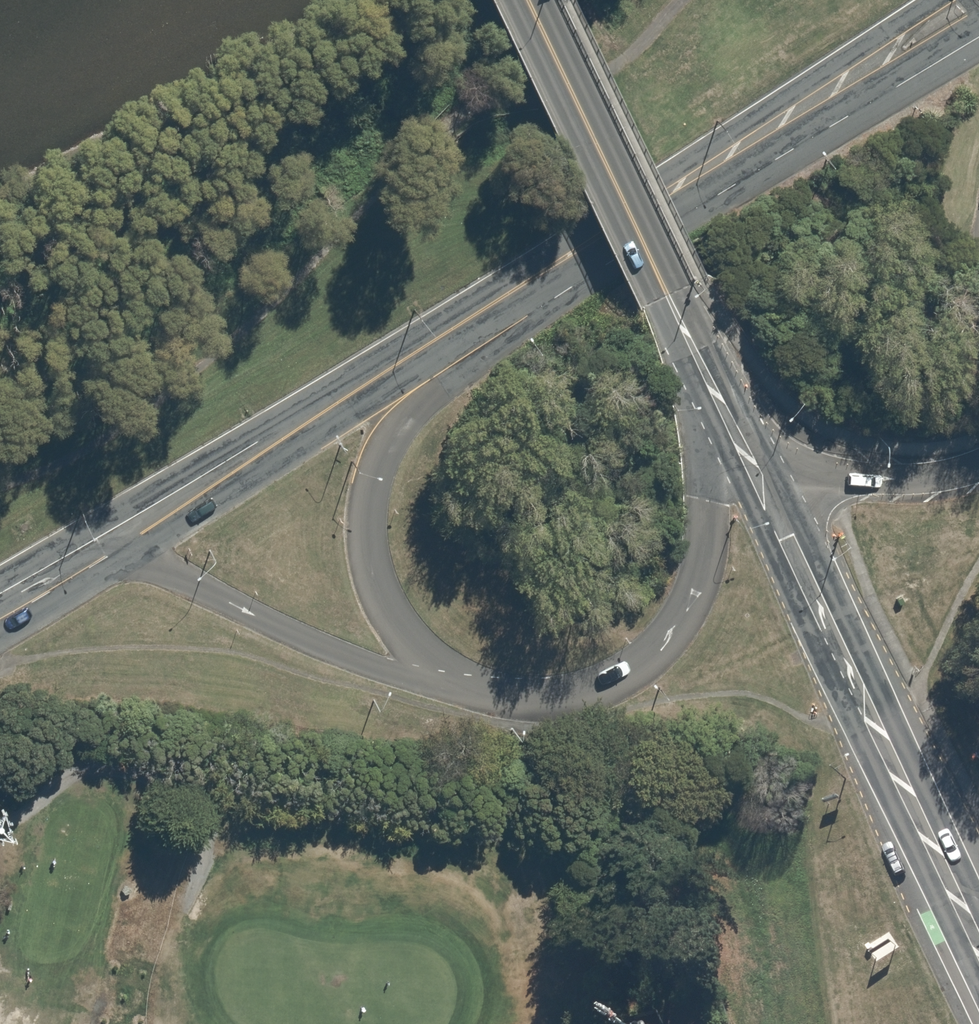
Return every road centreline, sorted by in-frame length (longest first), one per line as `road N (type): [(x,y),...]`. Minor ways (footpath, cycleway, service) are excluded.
road 1 (secondary): [(467,323),(978,0)]
road 2 (secondary): [(978,985),(761,521)]
road 3 (secondary): [(784,482),(978,902)]
road 4 (secondary): [(456,687),(562,699),(614,686),(648,661),(692,606),(718,429)]
road 5 (secondary): [(102,541),(467,323)]
road 6 (secondary): [(467,323),(379,459),(366,539),(383,611),(403,641),(456,687)]
road 7 (secondary): [(102,541),(344,654),(456,687)]
road 8 (secondary): [(527,0),(667,295)]
road 9 (secondary): [(667,295),(784,482)]
road 10 (secondary): [(784,482),(940,476),(978,467)]
road 11 (secondary): [(718,429),(667,295)]

